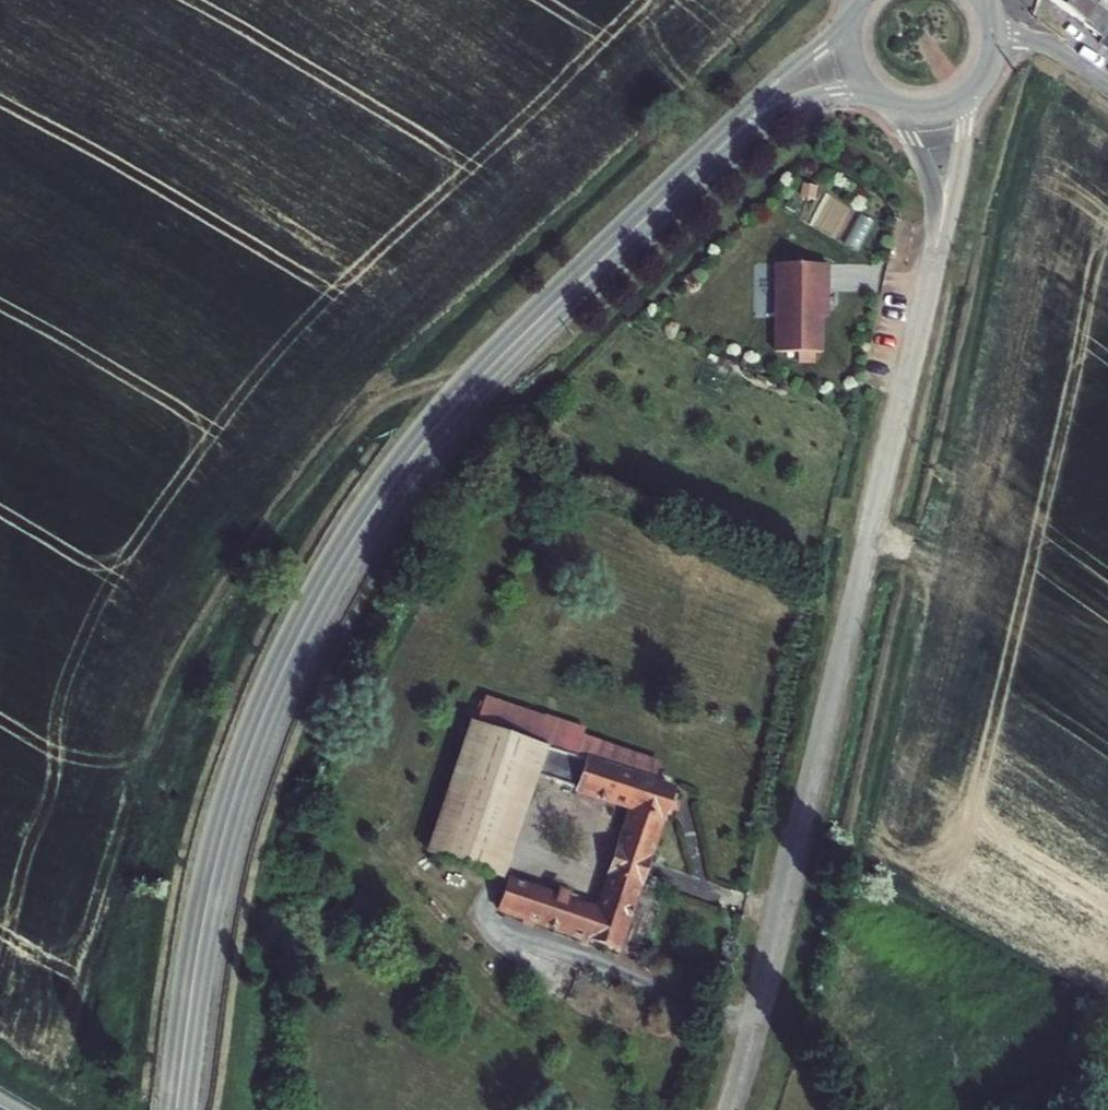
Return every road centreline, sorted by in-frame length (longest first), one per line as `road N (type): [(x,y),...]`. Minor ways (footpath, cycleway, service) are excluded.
road 1 (secondary): [(177,1109),(220,847),(261,721),(313,610),(387,493),(442,423),(692,176)]
road 2 (residential): [(729,1109),(938,245)]
road 3 (secondary): [(855,8),(770,87),(692,176)]
road 4 (secondary): [(692,176),(760,124),(809,99),(849,94),(879,101)]
road 5 (residential): [(938,245),(972,93)]
road 6 (residential): [(899,111),(931,180),(938,245)]
road 7 (residential): [(1107,85),(1050,46),(995,43)]

